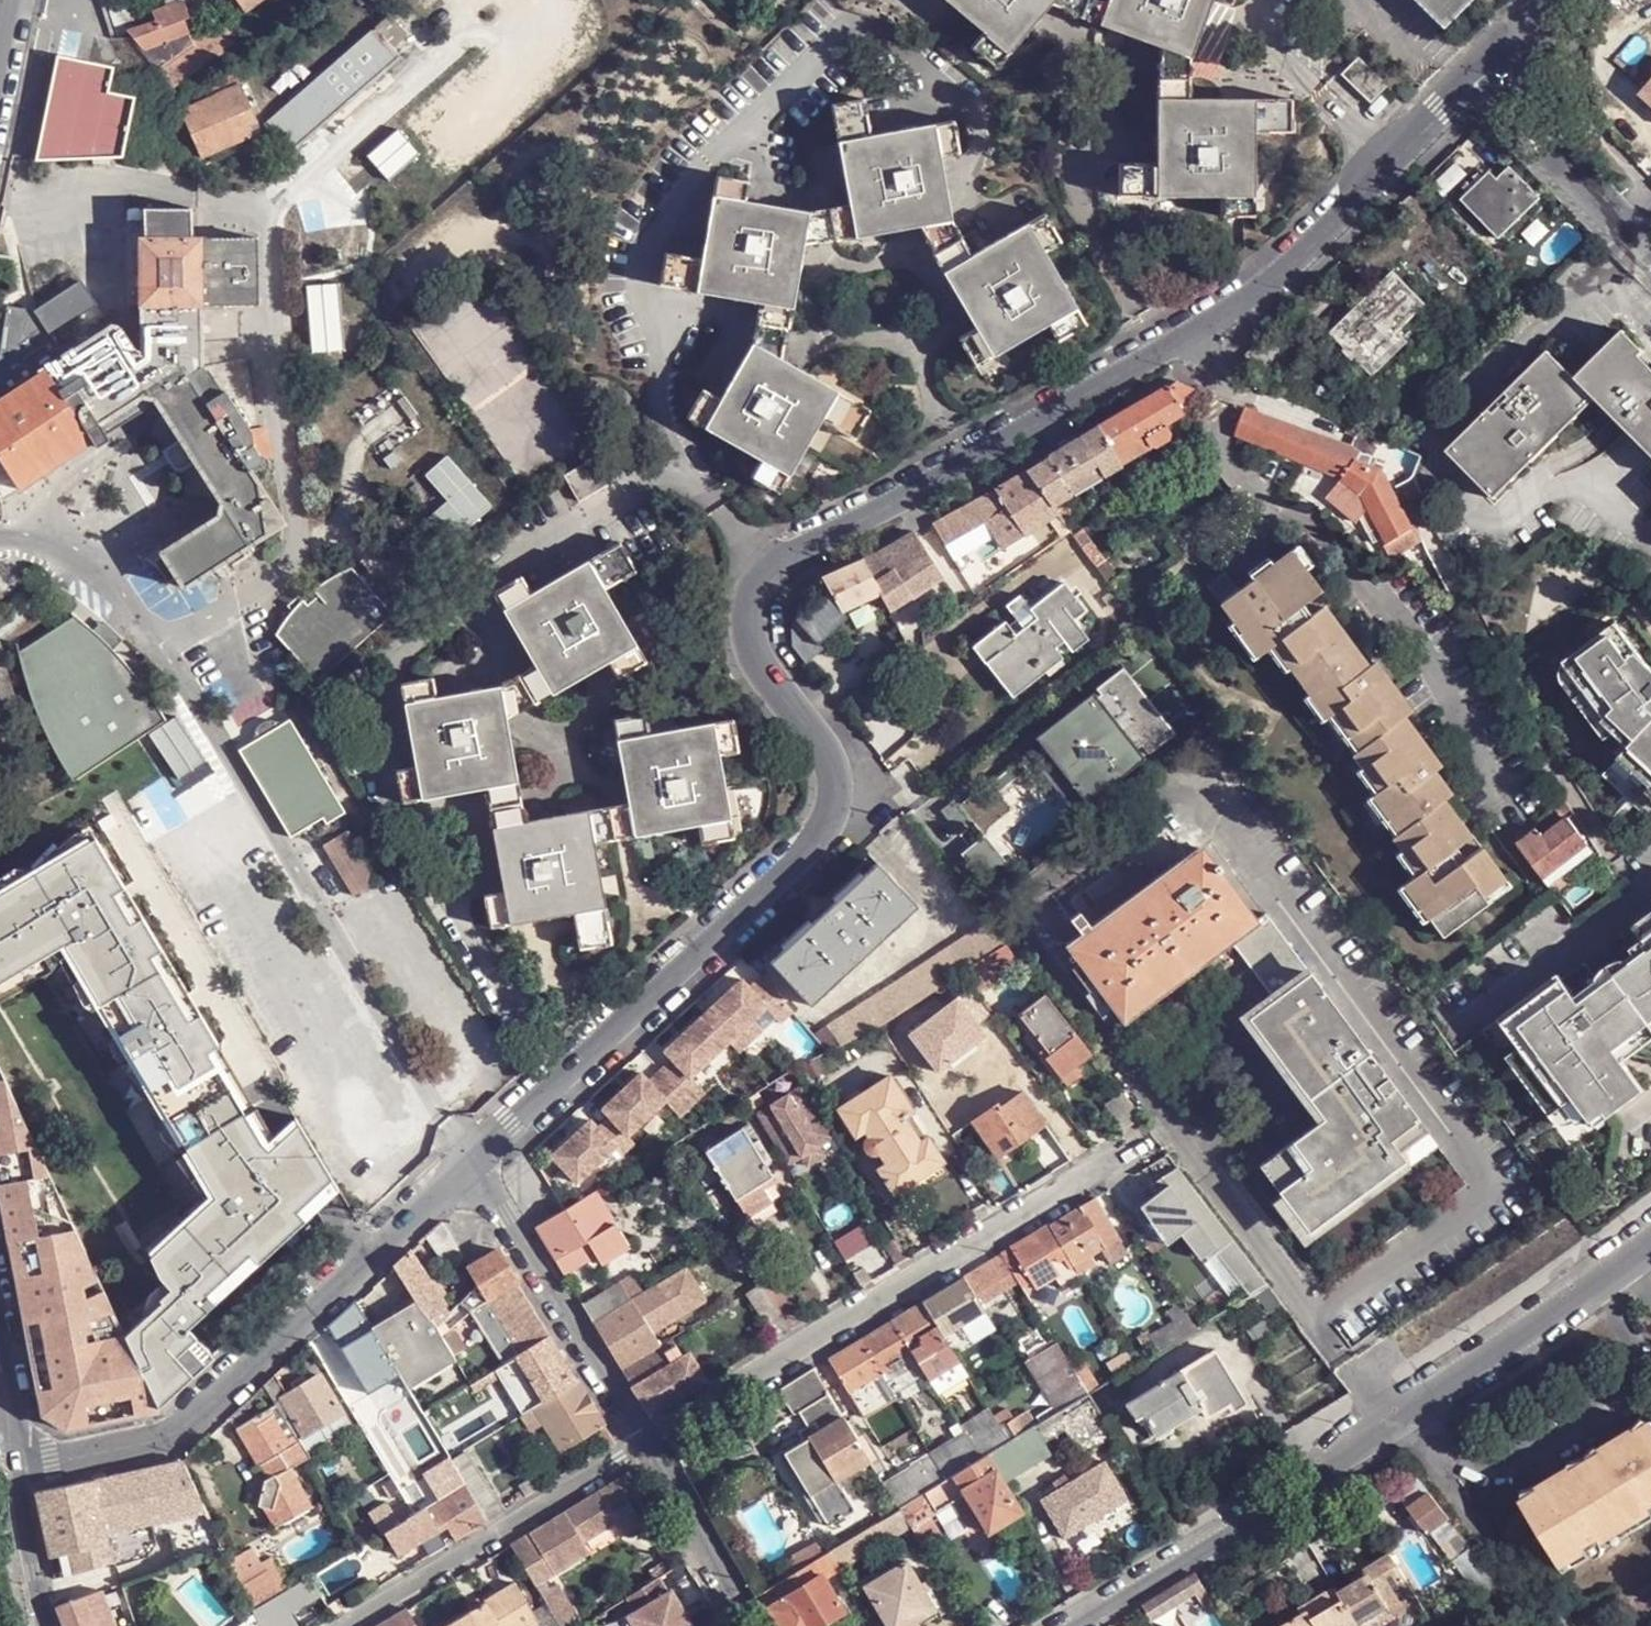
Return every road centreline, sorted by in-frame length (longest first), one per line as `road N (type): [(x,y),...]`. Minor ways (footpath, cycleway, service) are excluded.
road 1 (residential): [(470,1163),(824,836),(834,813),(835,766),(751,651),(744,621),(759,573),(964,468),(1284,275),(1497,60)]
road 2 (residential): [(1063,1625),(1393,1423),(1650,1244)]
road 3 (residential): [(645,1451),(1166,1125)]
road 4 (residential): [(18,1467),(157,1447),(185,1434),(470,1163)]
road 5 (residential): [(343,1625),(645,1451)]
road 6 (residential): [(470,1163),(645,1451)]
road 7 (residential): [(1497,60),(1650,234)]
road 8 (residential): [(645,1451),(749,1625)]
road 9 (residential): [(47,1625),(18,1467)]

